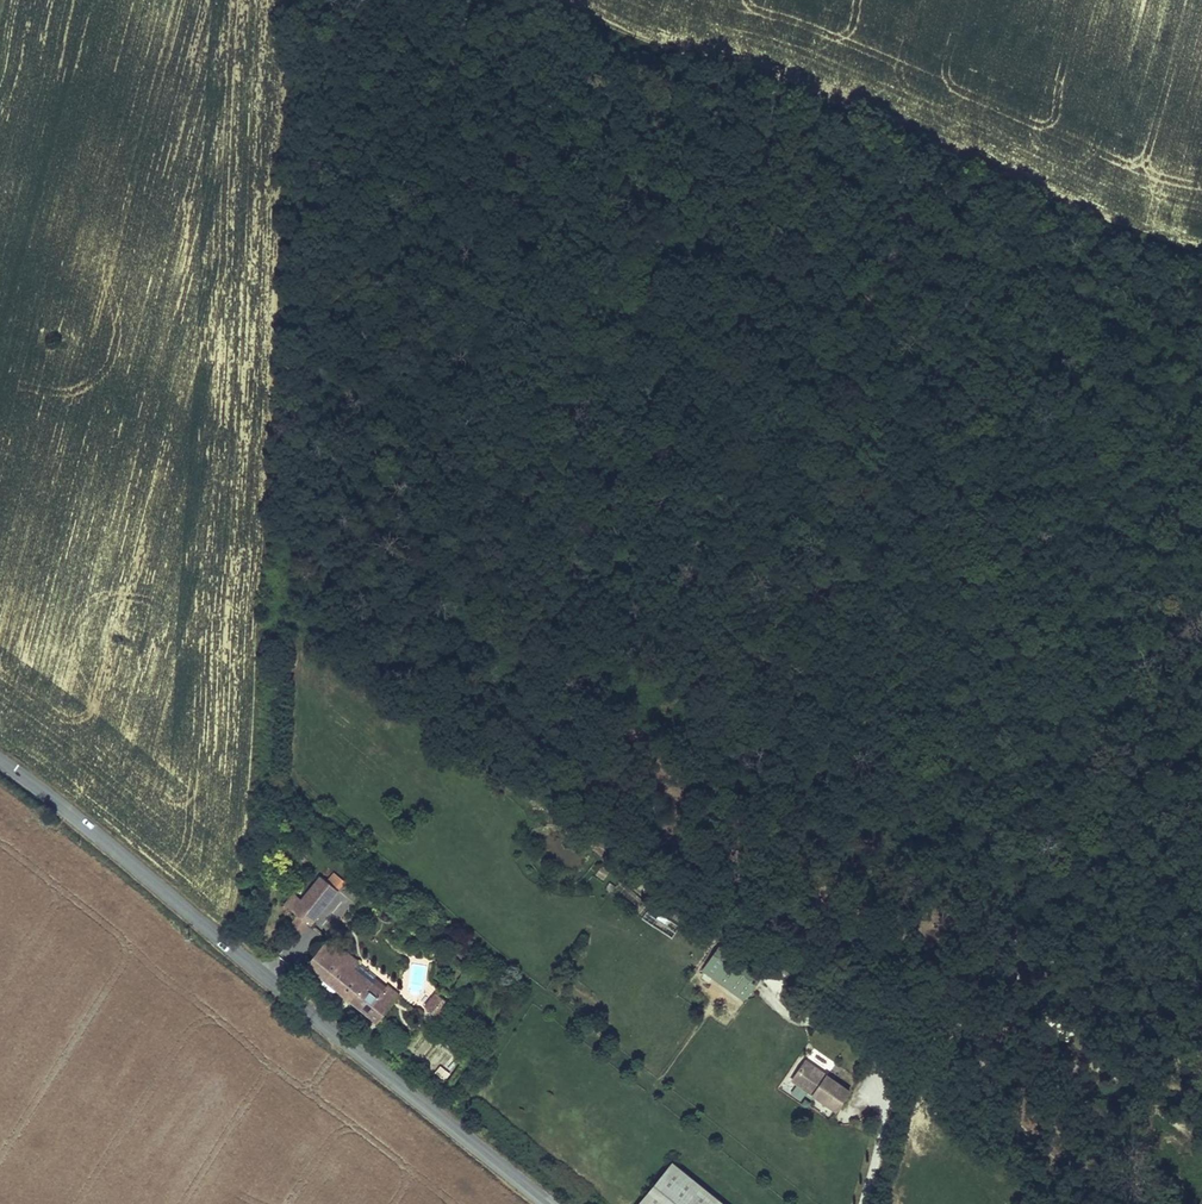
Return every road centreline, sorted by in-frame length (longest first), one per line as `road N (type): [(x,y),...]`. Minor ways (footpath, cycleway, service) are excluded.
road 1 (secondary): [(0,762),(547,1203)]

